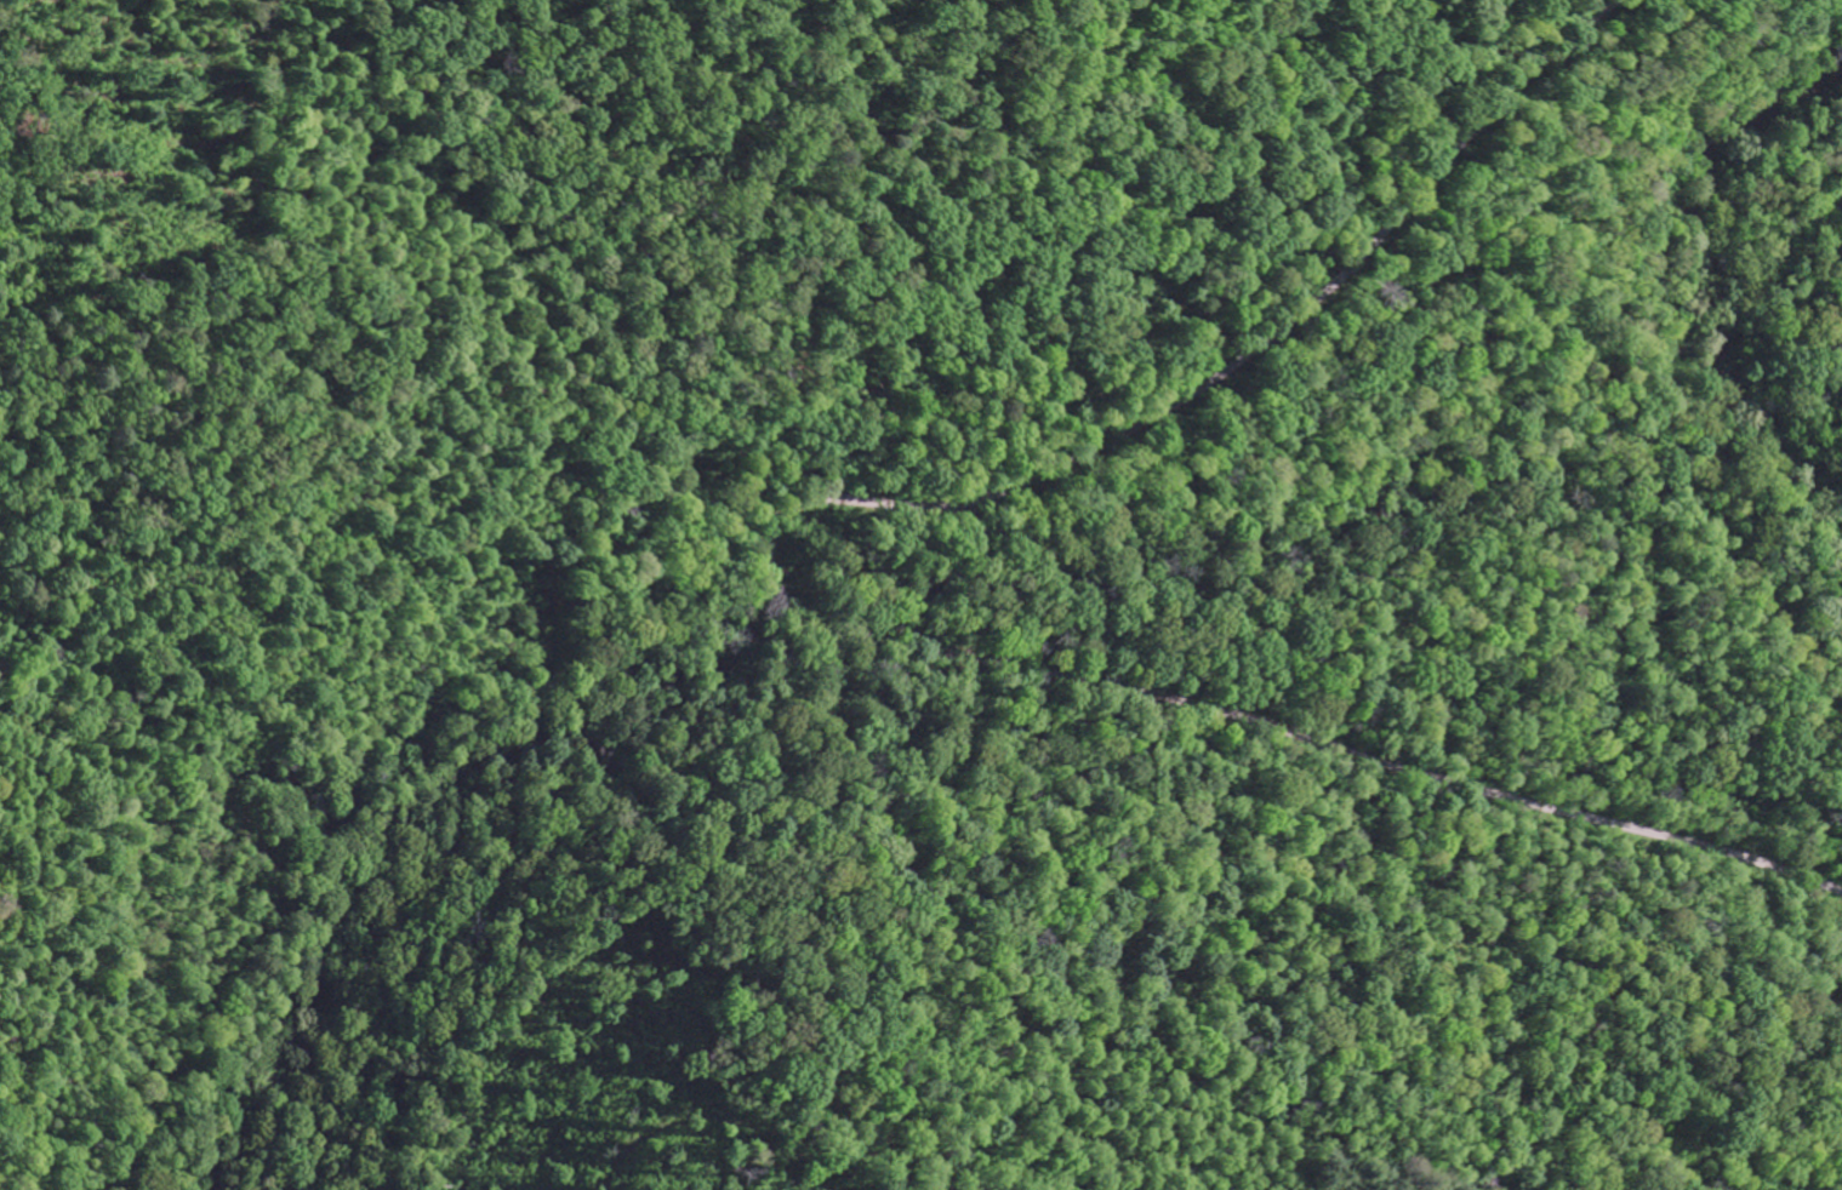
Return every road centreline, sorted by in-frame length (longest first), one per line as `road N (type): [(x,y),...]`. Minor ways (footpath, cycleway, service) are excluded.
road 1 (residential): [(1841,893),(1666,835),(1450,784),(1231,715),(828,619),(789,593),(775,554),(781,516),(800,496),(838,488),(958,497),(992,488),(1133,425),(1222,371),(1328,286),(1501,97),(1616,0)]

